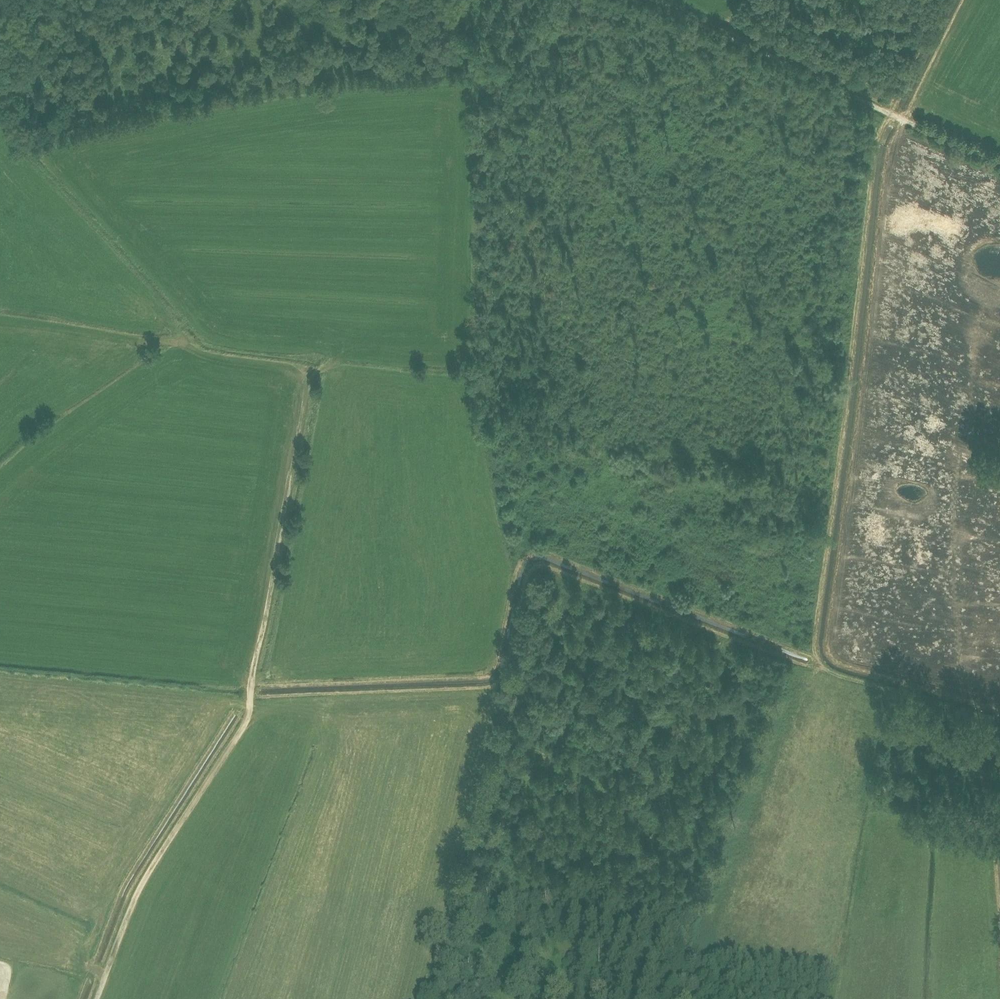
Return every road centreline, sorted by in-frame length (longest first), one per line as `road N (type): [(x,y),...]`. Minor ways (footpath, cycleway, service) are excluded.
road 1 (track): [(319,370),(307,382),(246,721),(140,887),(96,998)]
road 2 (track): [(999,161),(633,0)]

